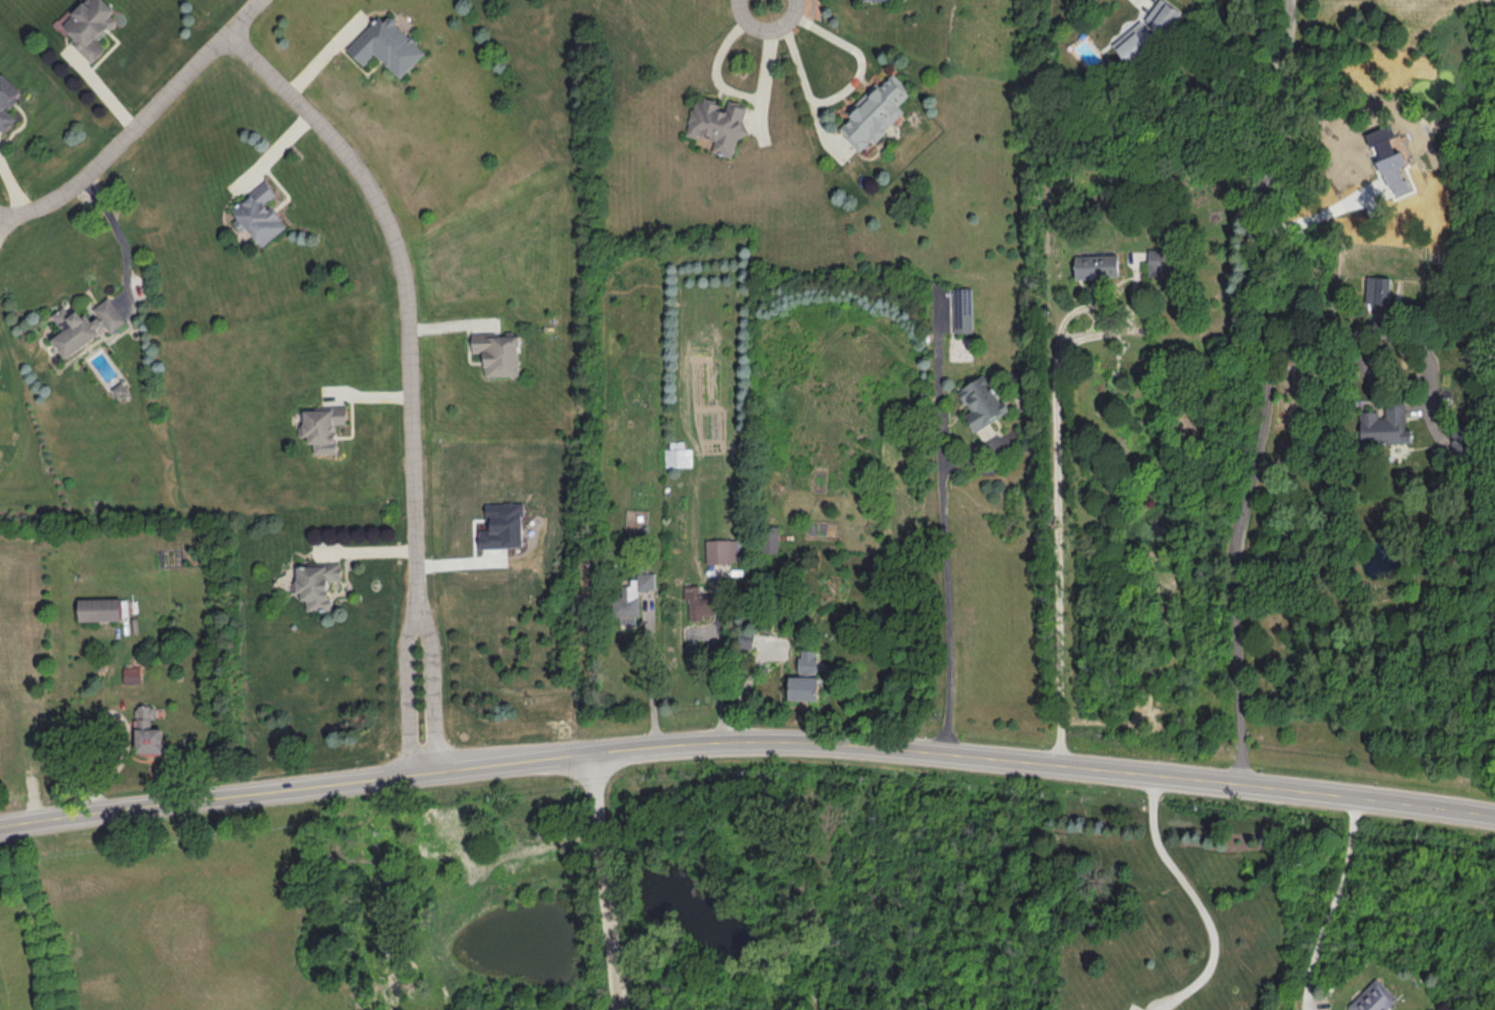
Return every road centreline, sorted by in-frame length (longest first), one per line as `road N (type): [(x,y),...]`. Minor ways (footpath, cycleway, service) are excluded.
road 1 (residential): [(1251,782),(1241,590),(1273,388),(1258,285),(1265,211),(1293,138),(1294,92),(1259,0)]
road 2 (secondary): [(602,750),(783,740),(1251,782)]
road 3 (residential): [(418,601),(413,318),(396,226),(340,139),(231,33)]
road 4 (secondary): [(0,826),(411,771)]
road 5 (residential): [(0,217),(43,204),(88,175),(264,0)]
road 6 (residential): [(623,1009),(602,750)]
road 7 (secondary): [(1251,782),(1494,816)]
road 8 (secondary): [(411,771),(602,750)]
road 9 (residential): [(418,601),(407,689),(411,771)]
road 10 (residential): [(439,767),(432,642),(418,601)]

